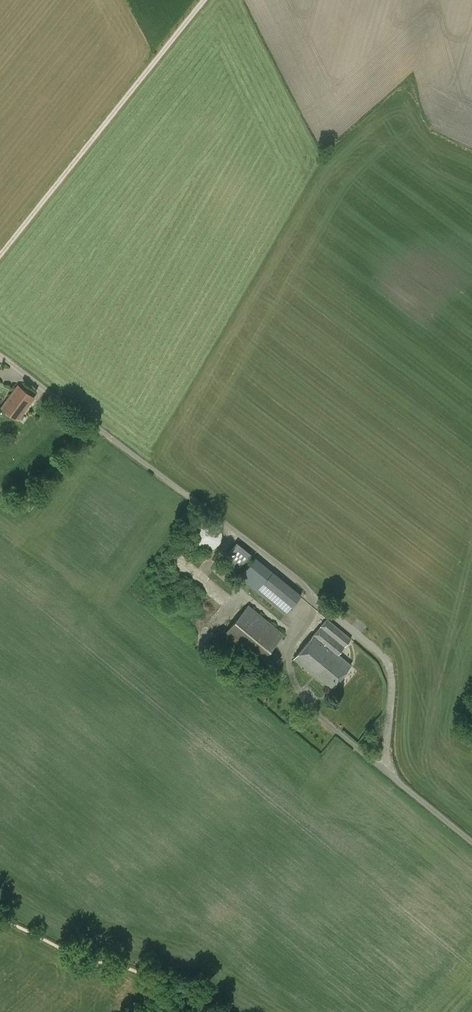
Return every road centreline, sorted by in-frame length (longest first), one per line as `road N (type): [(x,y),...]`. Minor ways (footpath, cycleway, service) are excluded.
road 1 (track): [(0,353),(307,586),(311,612),(287,666),(310,708),(387,768)]
road 2 (track): [(204,0),(0,257)]
road 3 (unclassified): [(471,840),(387,768),(386,658),(307,586)]

